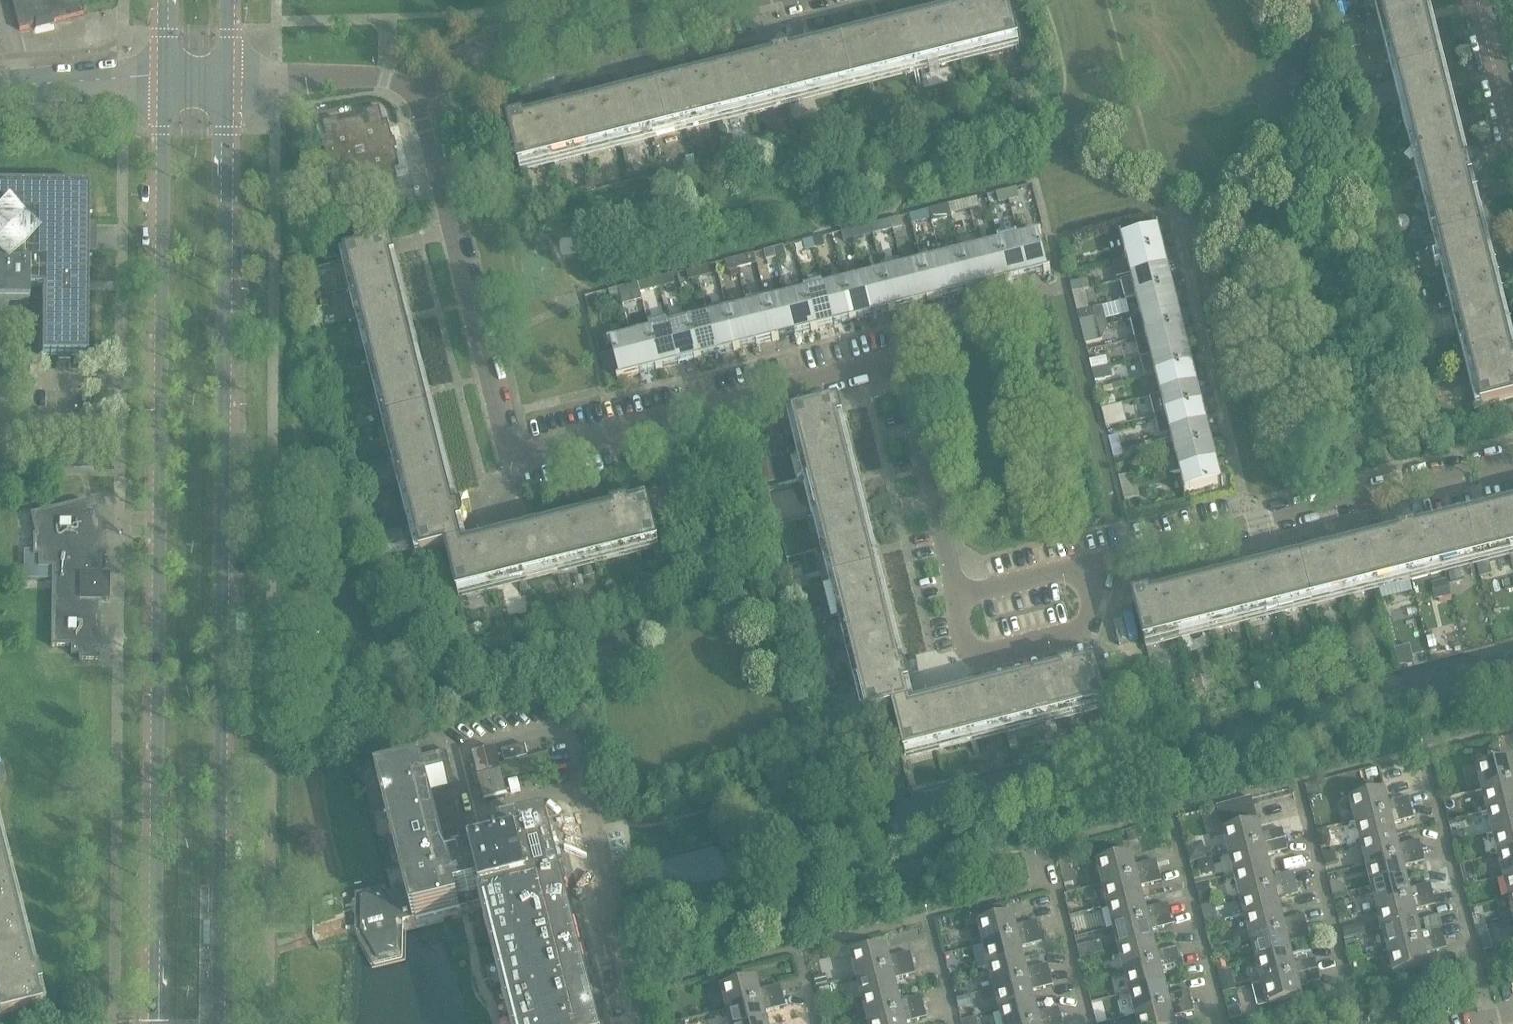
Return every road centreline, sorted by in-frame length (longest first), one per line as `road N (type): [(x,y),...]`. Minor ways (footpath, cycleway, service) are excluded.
road 1 (residential): [(956,595),(895,361),(509,458),(419,92)]
road 2 (tertiary): [(164,79),(153,1023)]
road 3 (tertiary): [(218,1023),(227,79)]
road 4 (residential): [(1097,560),(1512,454)]
road 5 (residential): [(419,92),(508,35),(648,23),(757,0)]
road 6 (residential): [(1492,1020),(1428,768)]
road 7 (residential): [(1097,560),(1081,632),(972,658),(956,595)]
road 8 (residential): [(637,1023),(579,799)]
road 9 (residential): [(1356,1023),(1300,800)]
road 10 (residential): [(1224,1023),(1173,828)]
road 11 (residential): [(227,79),(385,77),(419,92)]
road 12 (residential): [(1086,1023),(1041,848)]
road 13 (residential): [(0,88),(164,79)]
road 14 (residential): [(956,595),(1097,560)]
road 15 (residential): [(1512,134),(1479,0)]

